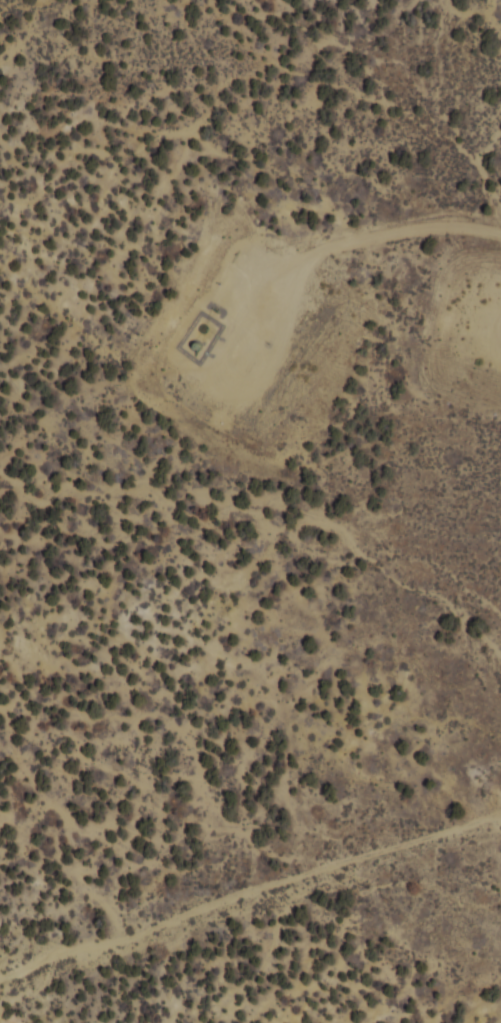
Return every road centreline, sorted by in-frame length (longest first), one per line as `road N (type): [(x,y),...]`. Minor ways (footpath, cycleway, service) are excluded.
road 1 (track): [(500,812),(53,956),(0,983)]

